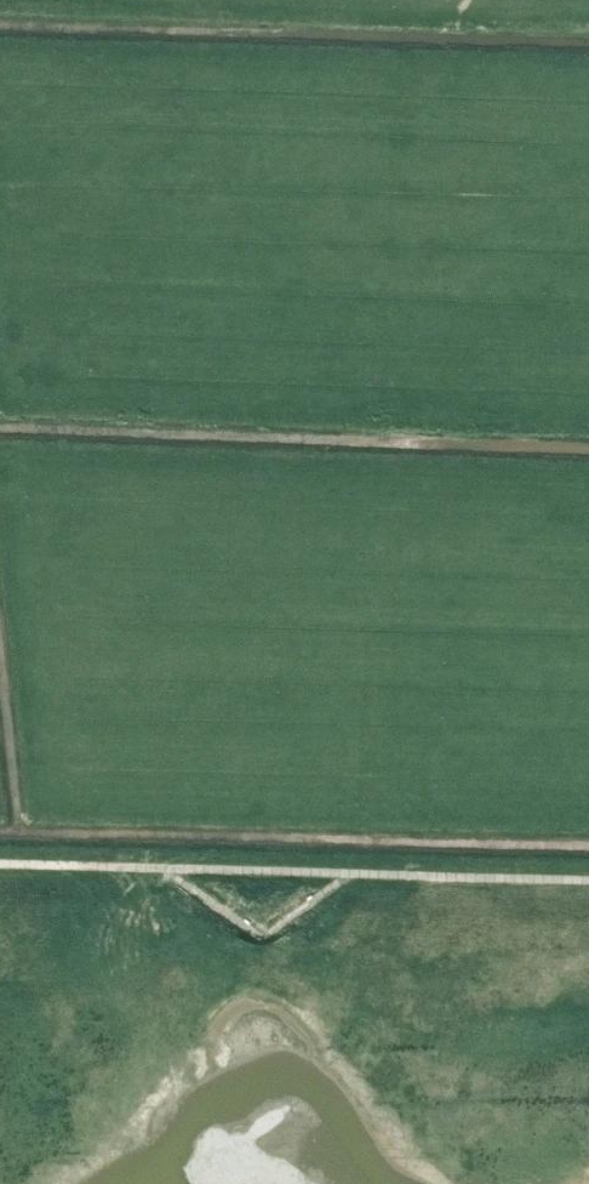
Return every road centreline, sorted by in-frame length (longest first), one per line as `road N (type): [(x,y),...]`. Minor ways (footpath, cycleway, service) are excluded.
road 1 (track): [(588,876),(355,873),(0,853)]

